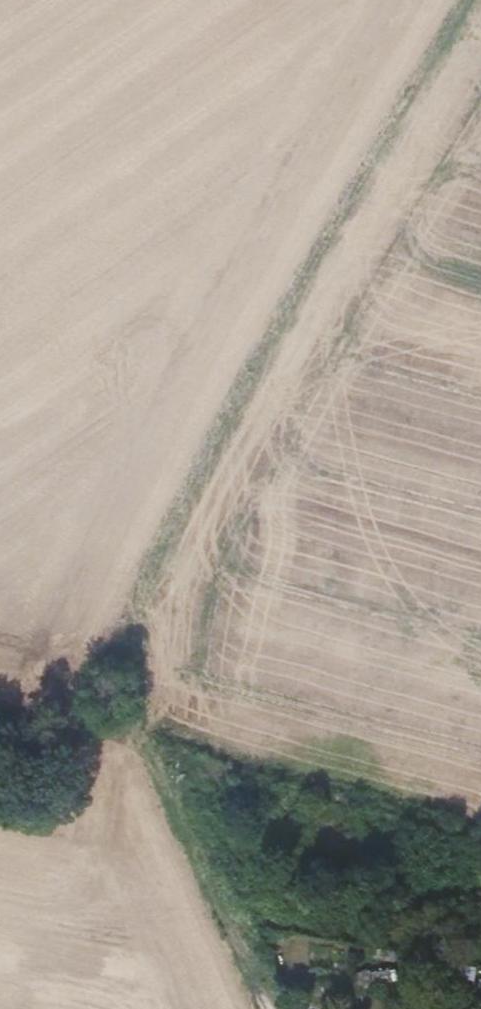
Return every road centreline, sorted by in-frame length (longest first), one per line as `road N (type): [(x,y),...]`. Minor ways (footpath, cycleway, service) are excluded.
road 1 (track): [(269,1008),(140,729)]

